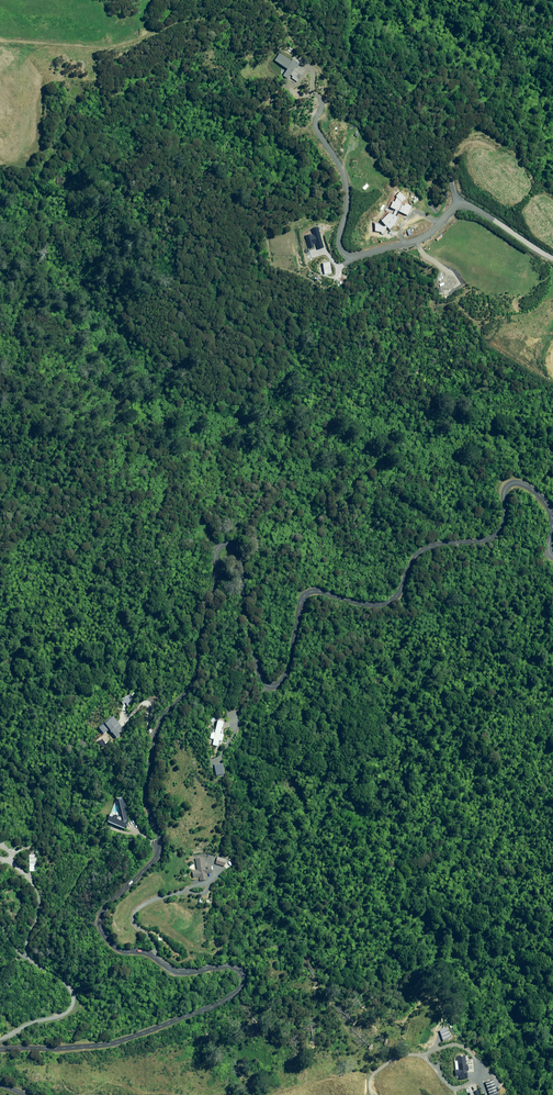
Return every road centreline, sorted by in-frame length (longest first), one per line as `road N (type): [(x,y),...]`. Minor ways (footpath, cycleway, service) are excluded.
road 1 (unclassified): [(552,515),(539,493),(513,483),(496,537),(425,549),(390,604),(309,593),(288,674),(275,687),(264,681),(256,654),(244,554),(222,544),(196,675),(160,726),(153,753),(147,800),(160,851),(105,907),(100,922),(117,949),(149,954),(180,972),(235,967),(245,975),(244,987),(214,1007),(107,1045),(0,1050)]
road 2 (track): [(228,0),(210,16),(112,46),(0,41)]
road 3 (track): [(323,103),(322,72),(264,0)]

